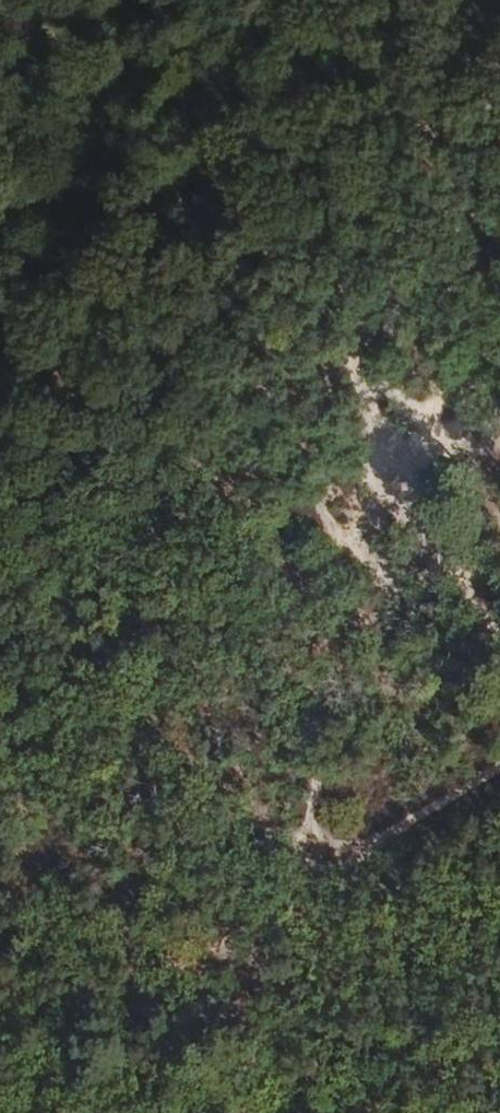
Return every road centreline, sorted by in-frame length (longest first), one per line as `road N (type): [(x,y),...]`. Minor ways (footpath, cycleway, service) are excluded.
road 1 (track): [(286,910),(404,553),(456,126),(499,103)]
road 2 (track): [(56,48),(468,652),(499,675)]
road 3 (track): [(456,126),(56,48)]

